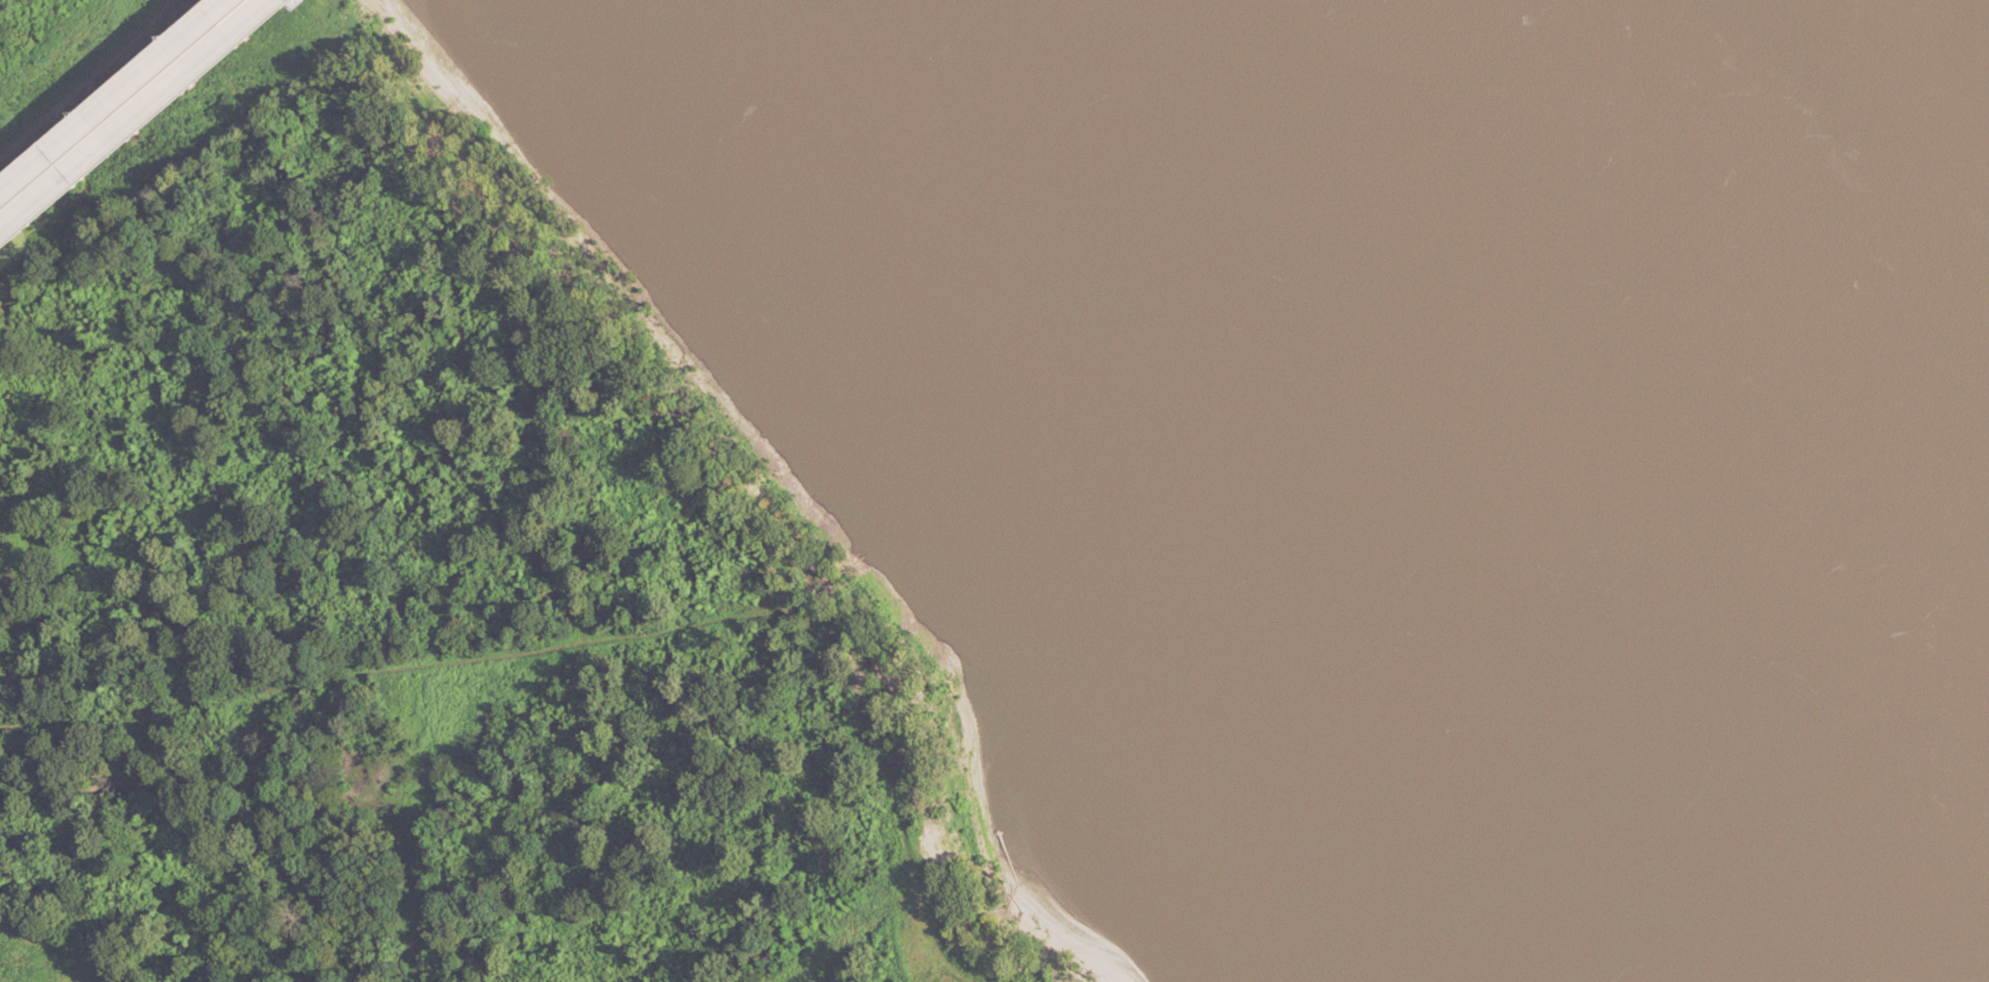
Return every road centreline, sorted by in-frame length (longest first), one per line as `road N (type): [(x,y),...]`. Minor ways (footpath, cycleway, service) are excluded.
road 1 (trunk): [(0,241),(280,0)]
road 2 (trunk): [(238,0),(0,204)]

